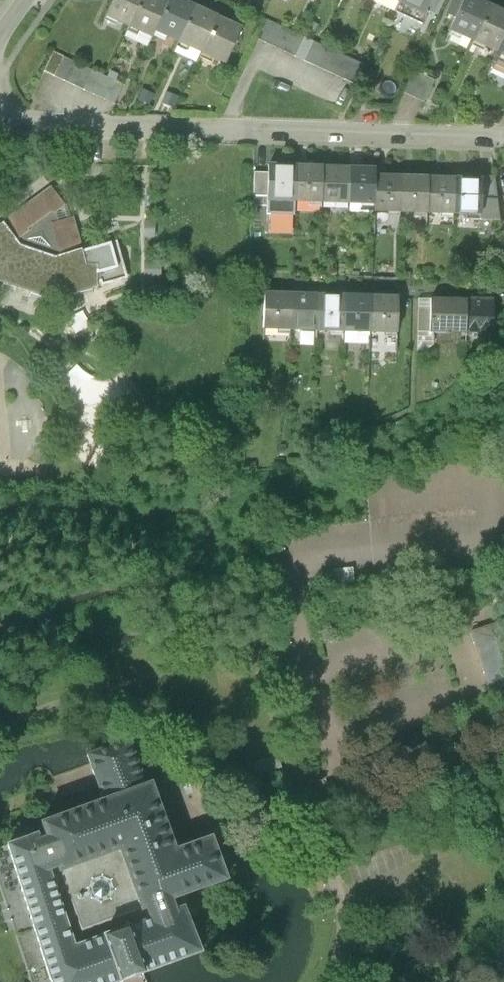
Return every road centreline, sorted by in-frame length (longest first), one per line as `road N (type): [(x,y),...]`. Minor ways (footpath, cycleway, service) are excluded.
road 1 (residential): [(0,110),(17,121),(503,139)]

